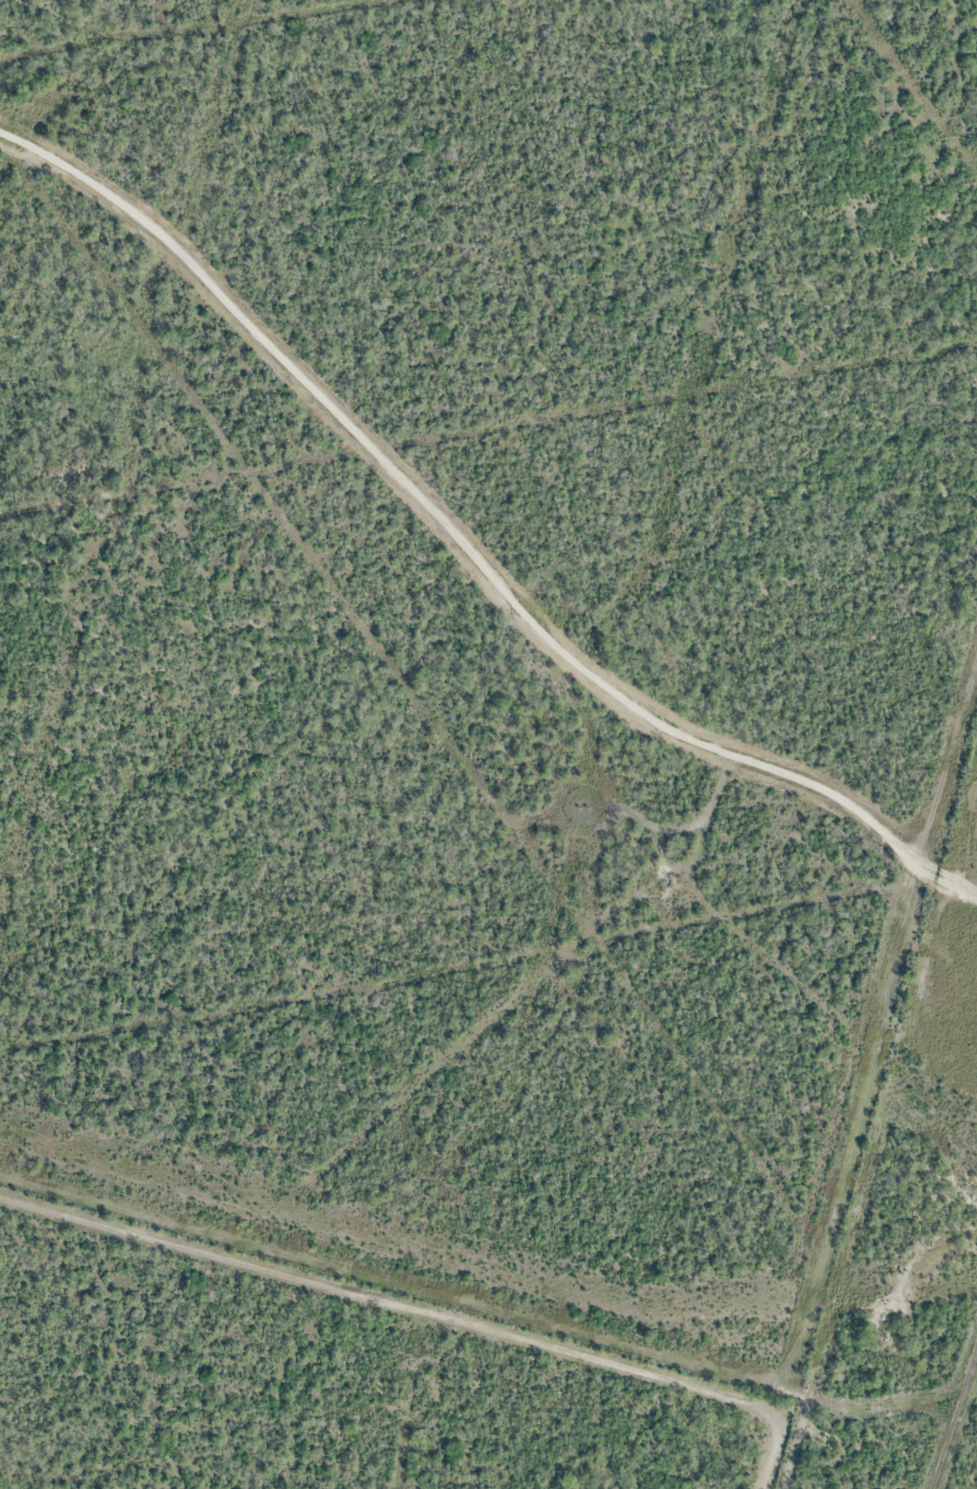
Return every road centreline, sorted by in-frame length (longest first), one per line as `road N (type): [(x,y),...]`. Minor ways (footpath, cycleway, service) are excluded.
road 1 (track): [(976,901),(809,780),(645,718),(562,655),(177,251),(73,169),(0,133)]

